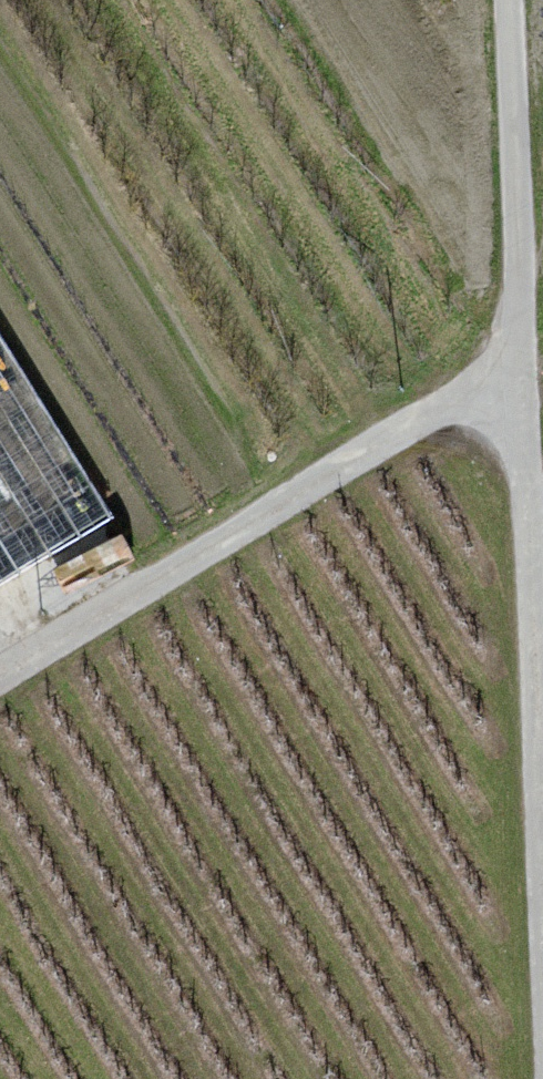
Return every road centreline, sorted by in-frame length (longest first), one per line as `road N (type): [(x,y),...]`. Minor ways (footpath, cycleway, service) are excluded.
road 1 (unclassified): [(518,367),(540,1078)]
road 2 (unclassified): [(518,367),(0,688)]
road 3 (unclassified): [(502,0),(518,367)]

